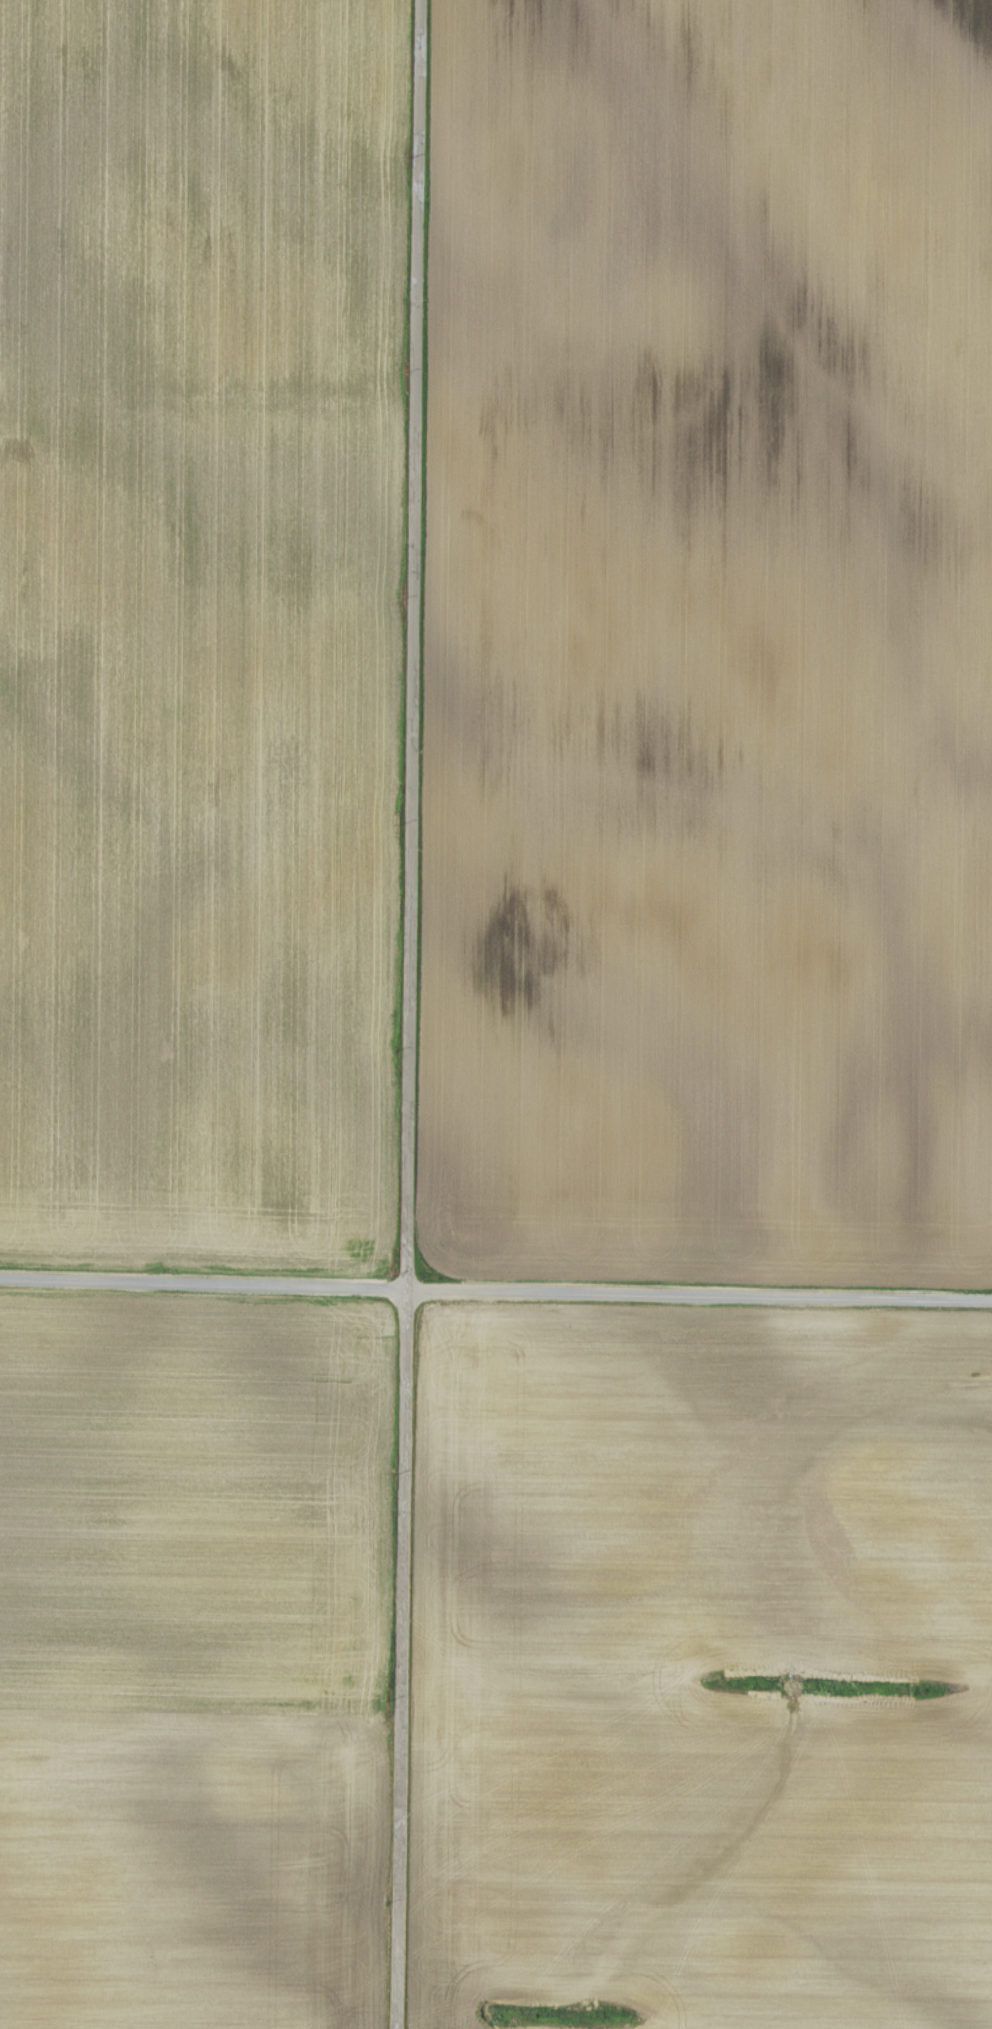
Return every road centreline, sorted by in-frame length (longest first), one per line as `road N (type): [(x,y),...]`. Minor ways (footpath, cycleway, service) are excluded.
road 1 (residential): [(391,2028),(420,0)]
road 2 (residential): [(991,1301),(0,1279)]

